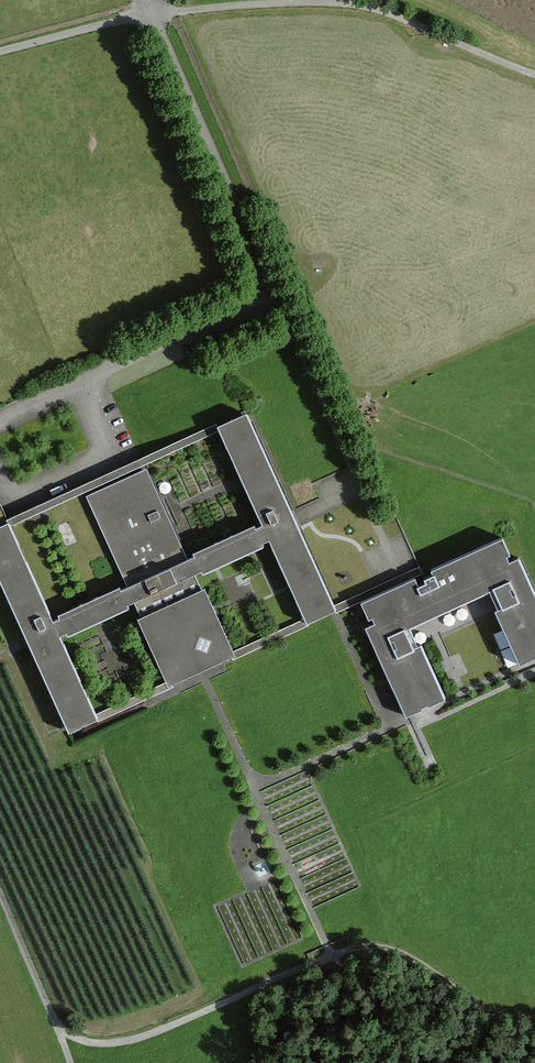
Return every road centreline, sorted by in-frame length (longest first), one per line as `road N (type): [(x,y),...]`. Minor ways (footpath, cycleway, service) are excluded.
road 1 (track): [(375,1062),(349,975),(332,957),(385,949),(430,971),(478,1004),(492,1062)]
road 2 (residential): [(272,288),(151,13)]
road 3 (track): [(68,1062),(0,909)]
road 4 (residential): [(0,53),(151,13)]

